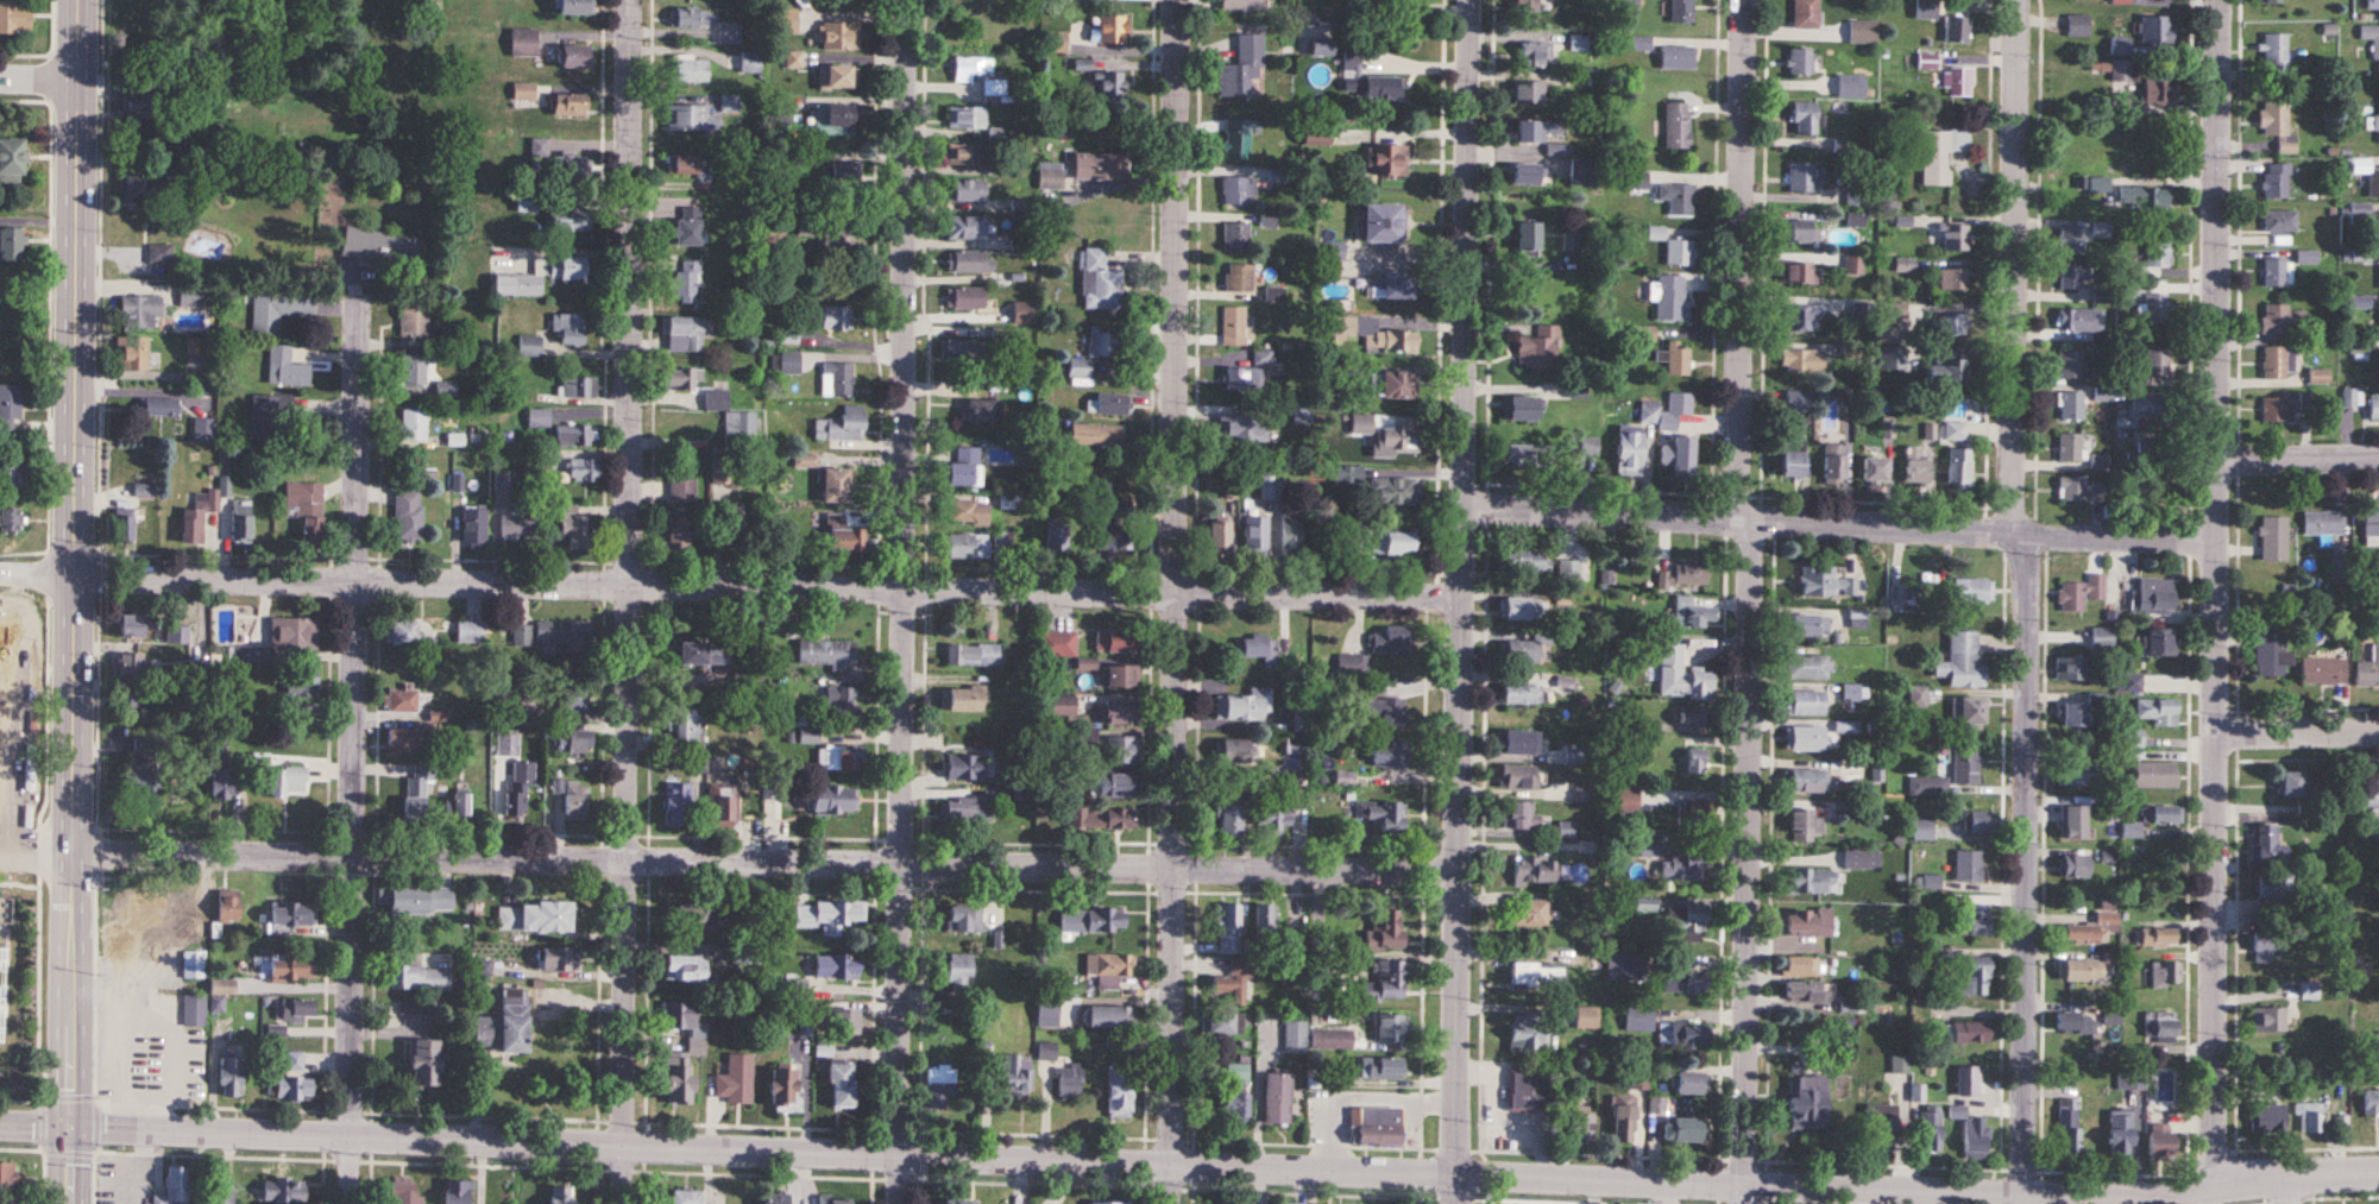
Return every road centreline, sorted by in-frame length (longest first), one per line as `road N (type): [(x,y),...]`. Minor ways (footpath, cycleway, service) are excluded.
road 1 (residential): [(1460,592),(605,590),(0,572)]
road 2 (residential): [(1455,1175),(893,1156),(624,1137),(0,1123)]
road 3 (residential): [(1458,868),(74,849)]
road 4 (residential): [(623,1203),(629,857),(605,590),(626,0)]
road 5 (residential): [(1470,0),(1455,1203)]
road 6 (residential): [(892,1203),(907,0)]
road 7 (residential): [(1168,1203),(1180,0)]
road 8 (secondary): [(71,1203),(82,0)]
road 9 (residential): [(1743,1203),(1747,0)]
road 10 (residential): [(2019,1203),(2021,0)]
road 11 (residential): [(2216,1184),(2221,0)]
road 12 (residential): [(352,1203),(361,294)]
road 13 (residential): [(2292,1172),(2159,1194),(1455,1175)]
road 14 (residential): [(2215,537),(1466,503)]
road 15 (residential): [(2378,730),(2215,732)]
road 16 (residential): [(2220,455),(2378,452)]

